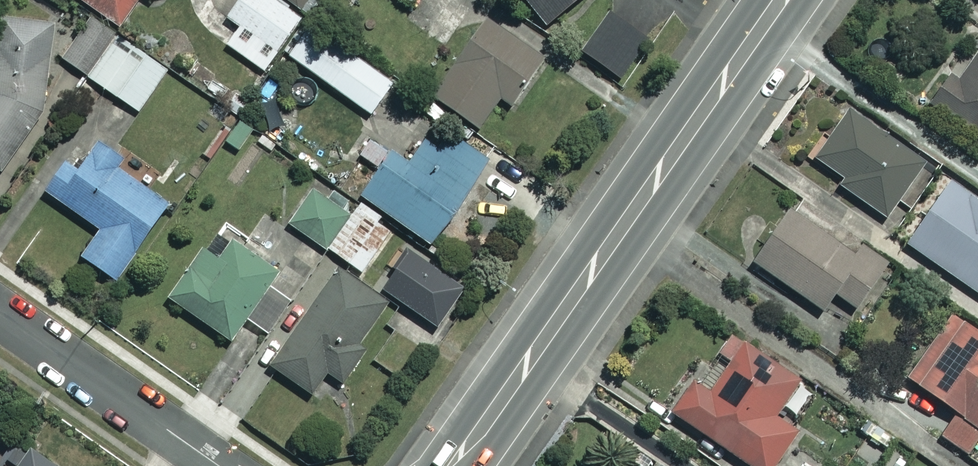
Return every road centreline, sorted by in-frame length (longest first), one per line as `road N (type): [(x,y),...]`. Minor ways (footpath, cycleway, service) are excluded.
road 1 (secondary): [(779,0),(449,465)]
road 2 (residential): [(0,314),(218,465)]

